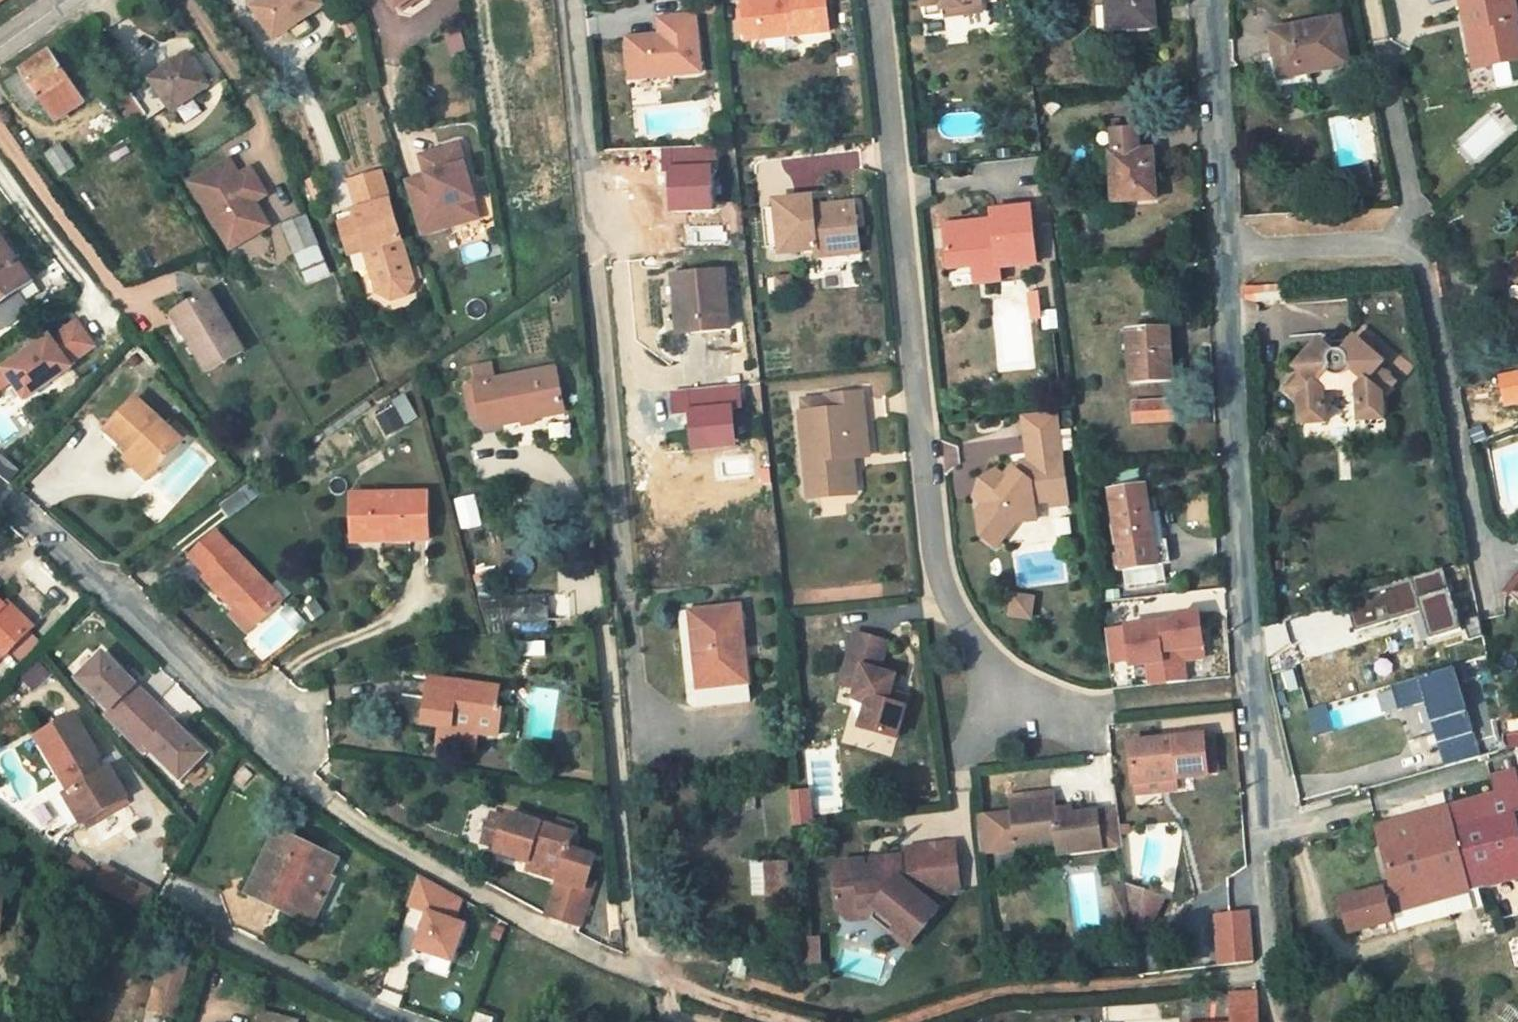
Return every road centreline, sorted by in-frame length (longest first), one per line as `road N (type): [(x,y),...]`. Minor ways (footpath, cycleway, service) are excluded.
road 1 (residential): [(877,0),(940,607),(982,680),(1049,712)]
road 2 (residential): [(1221,255),(1271,972)]
road 3 (residential): [(1418,243),(1490,607)]
road 4 (residential): [(265,737),(0,501)]
road 5 (residential): [(1207,0),(1221,255)]
road 6 (residential): [(178,927),(404,1021)]
road 7 (residential): [(1418,243),(1221,255)]
road 8 (residential): [(1382,61),(1418,243)]

